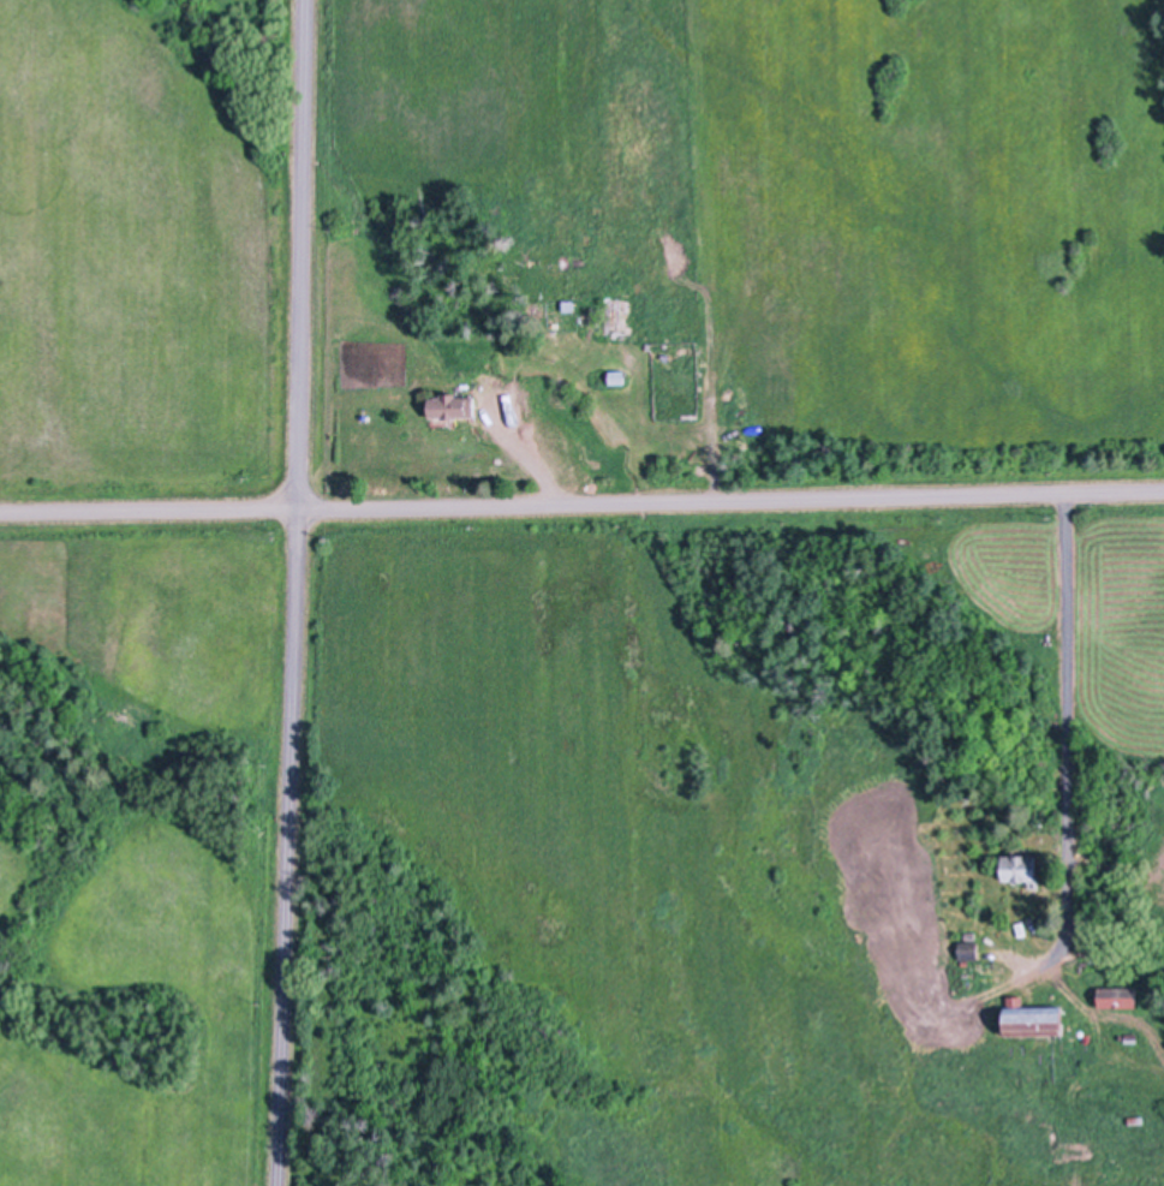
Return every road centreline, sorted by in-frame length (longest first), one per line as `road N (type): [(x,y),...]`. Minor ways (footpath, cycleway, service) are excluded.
road 1 (residential): [(304,0),(279,1185)]
road 2 (residential): [(1163,495),(0,513)]

